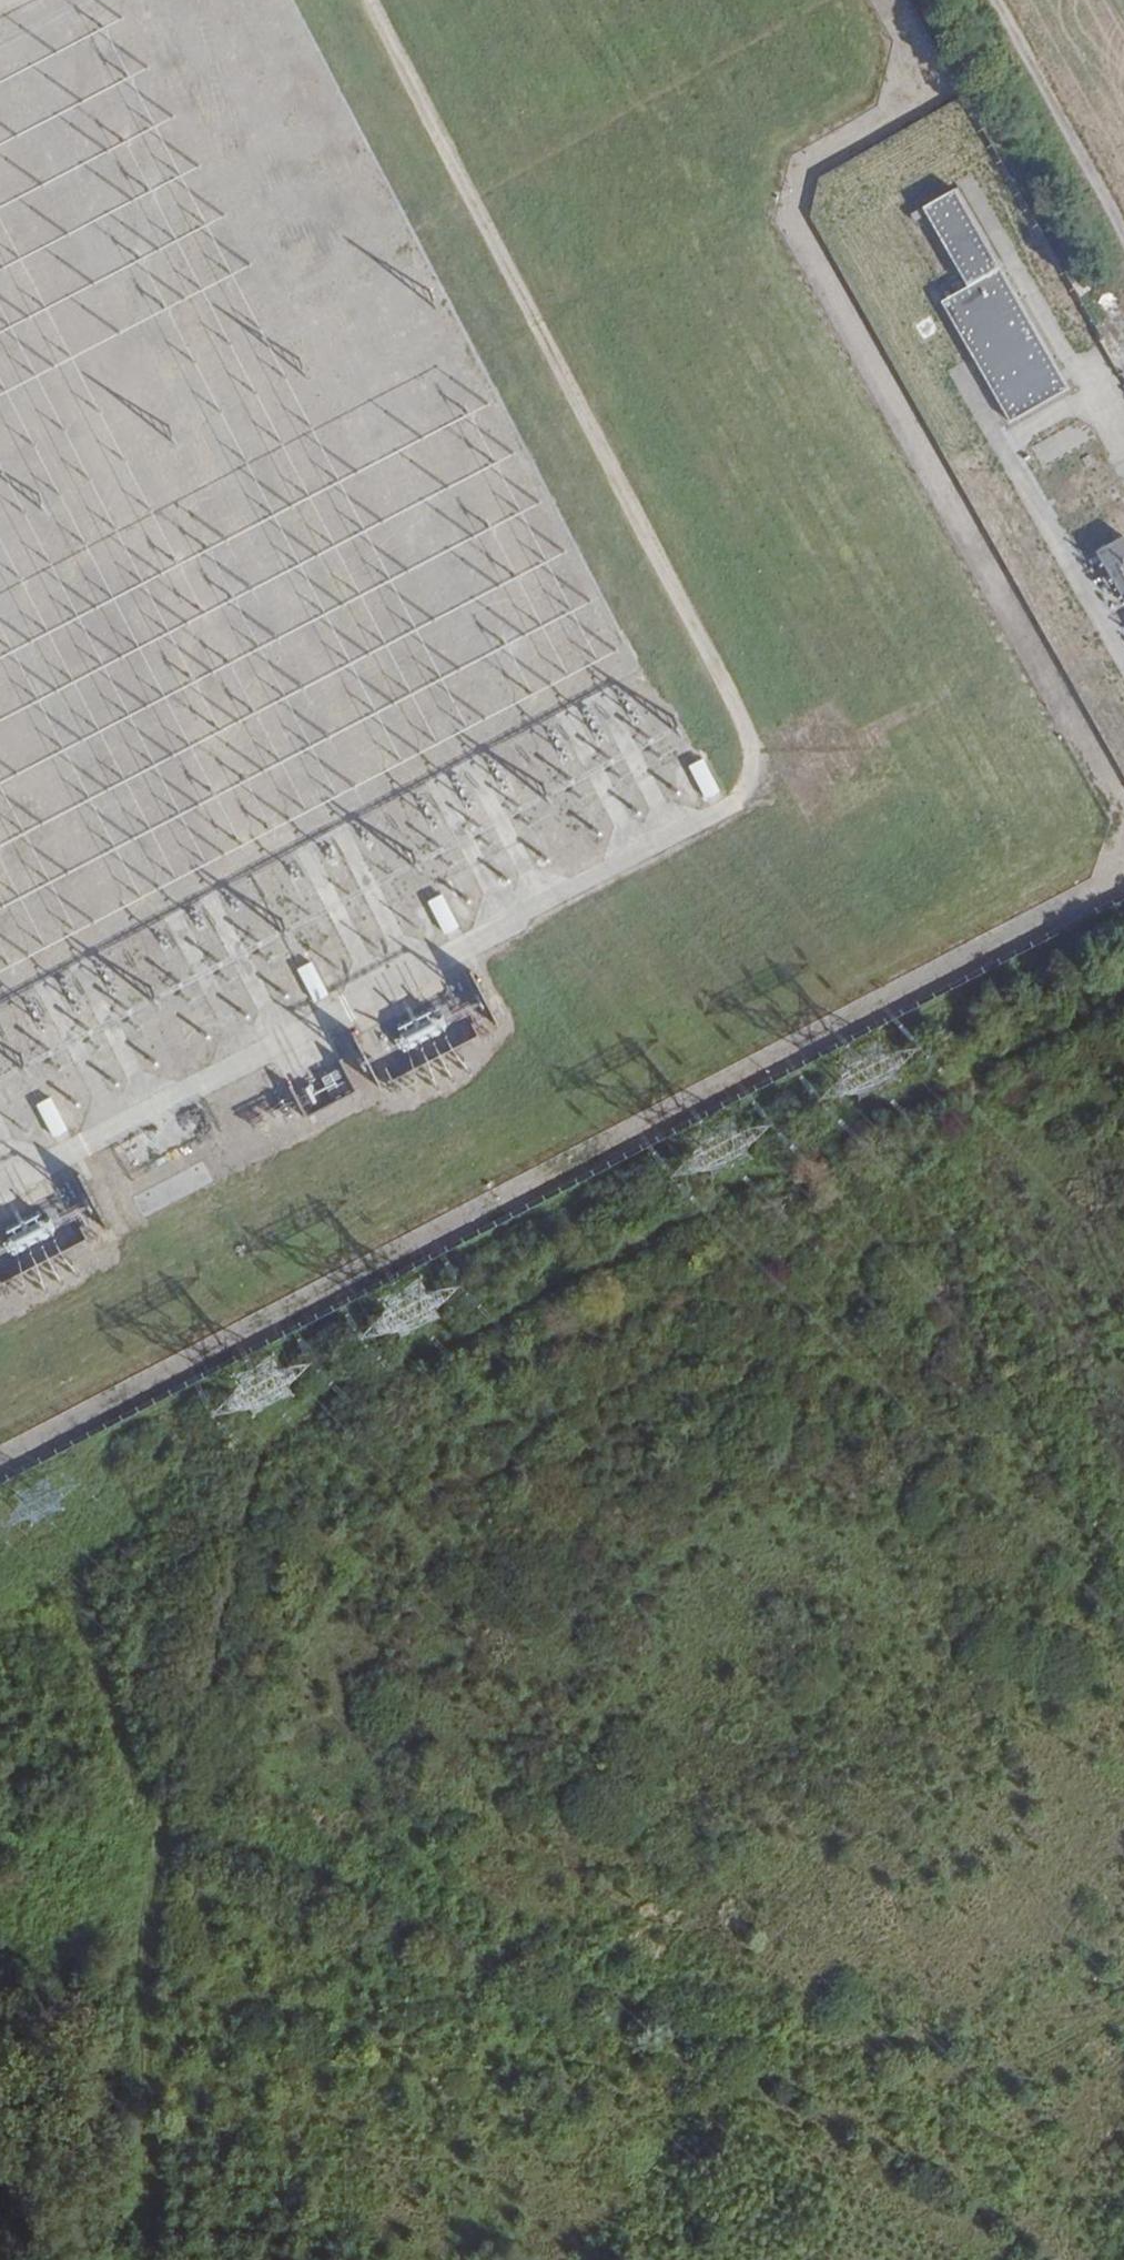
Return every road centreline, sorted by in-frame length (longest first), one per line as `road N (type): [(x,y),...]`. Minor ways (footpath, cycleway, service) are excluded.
road 1 (track): [(1123,242),(987,0)]

